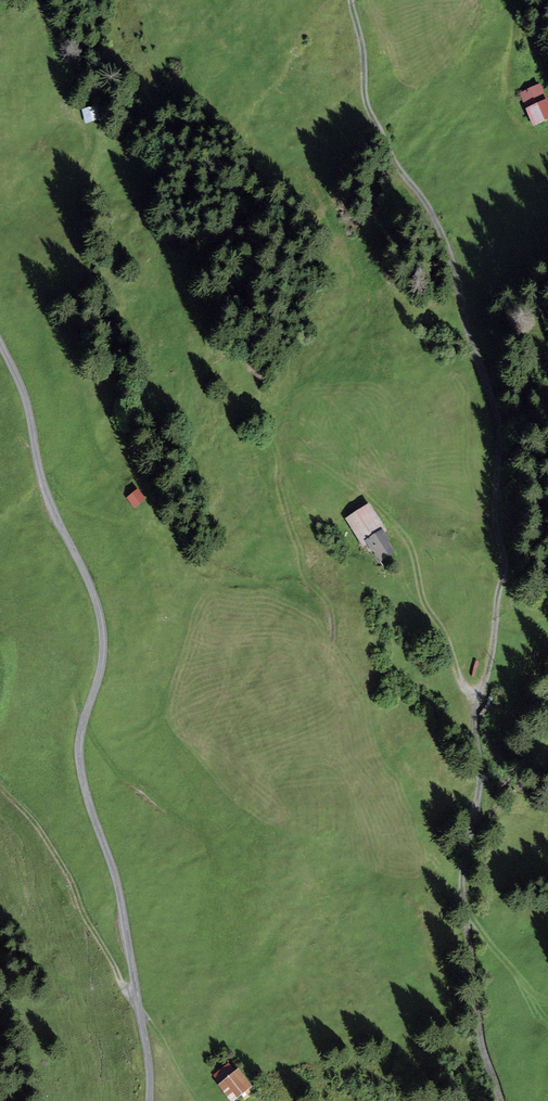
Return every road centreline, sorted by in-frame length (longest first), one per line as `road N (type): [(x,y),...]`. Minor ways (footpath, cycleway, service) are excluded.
road 1 (track): [(351,0),(365,97),(450,252),(498,423),(495,532),(504,562),(476,726),(480,790),(462,887),(483,1051),(499,1100)]
road 2 (unclassified): [(149,1100),(120,896),(77,762),(104,633),(43,487),(24,396),(0,349)]

